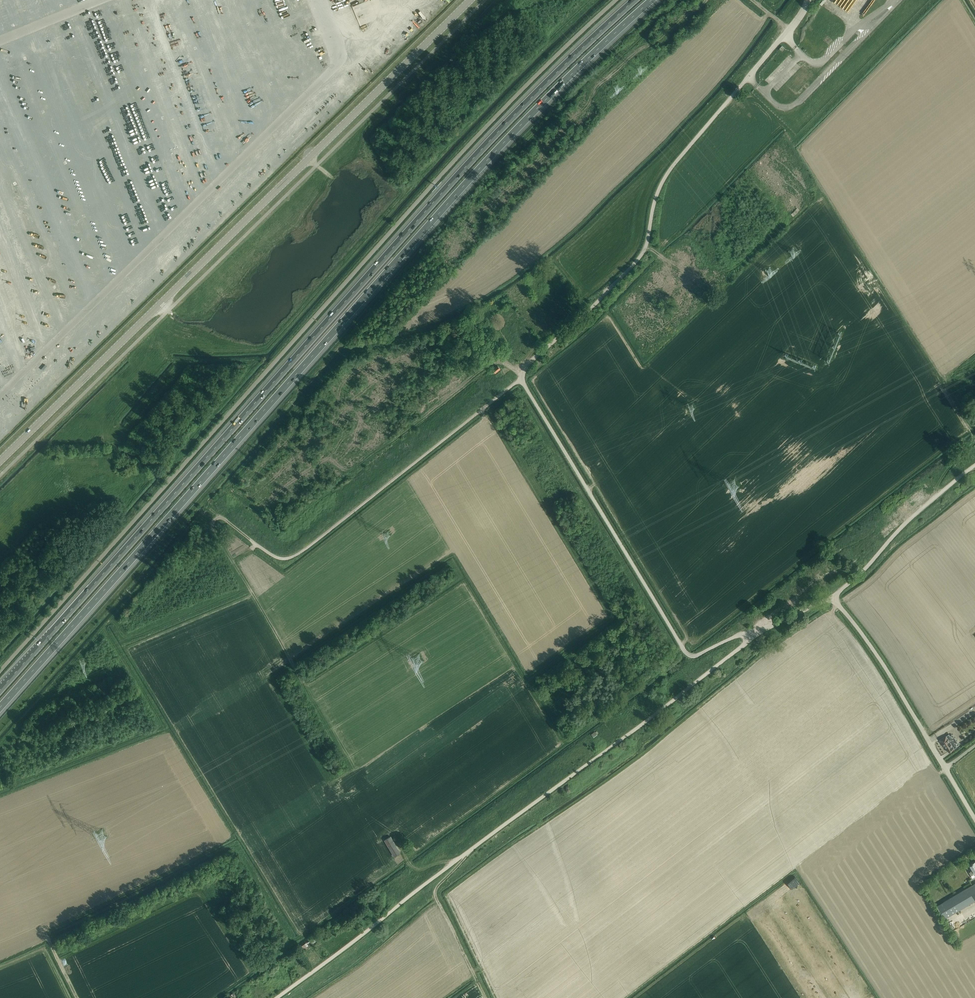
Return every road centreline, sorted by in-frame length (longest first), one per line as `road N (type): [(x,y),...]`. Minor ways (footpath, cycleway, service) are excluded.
road 1 (motorway): [(0,707),(483,164),(651,0)]
road 2 (motorway): [(634,0),(459,172),(0,690)]
road 3 (unclassified): [(616,0),(485,127),(0,670)]
road 4 (unclassified): [(756,631),(692,657),(686,651),(522,377),(639,258),(665,177),(809,0)]
road 5 (unclassified): [(0,464),(467,0)]
road 6 (unclassified): [(276,997),(756,631)]
road 7 (track): [(78,997),(48,931),(233,837)]
road 8 (unclassified): [(833,597),(888,670),(974,820)]
road 9 (unclassified): [(833,597),(974,465)]
road 10 (track): [(465,854),(435,891),(473,973)]

